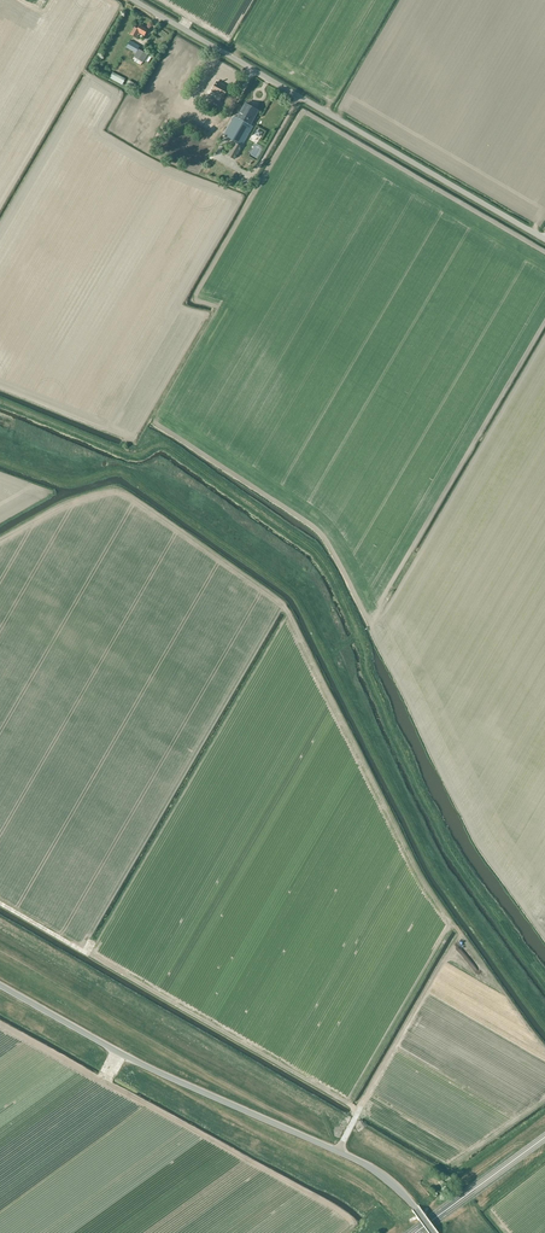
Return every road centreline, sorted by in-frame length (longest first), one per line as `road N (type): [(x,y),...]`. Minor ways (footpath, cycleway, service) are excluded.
road 1 (track): [(460,933),(421,876),(275,596),(120,491),(63,505),(0,540)]
road 2 (tertiary): [(434,1232),(365,1164),(141,1064),(0,985)]
road 3 (unclassified): [(544,241),(133,0)]
road 4 (track): [(349,1130),(460,933)]
road 5 (primary): [(414,1232),(544,1137)]

